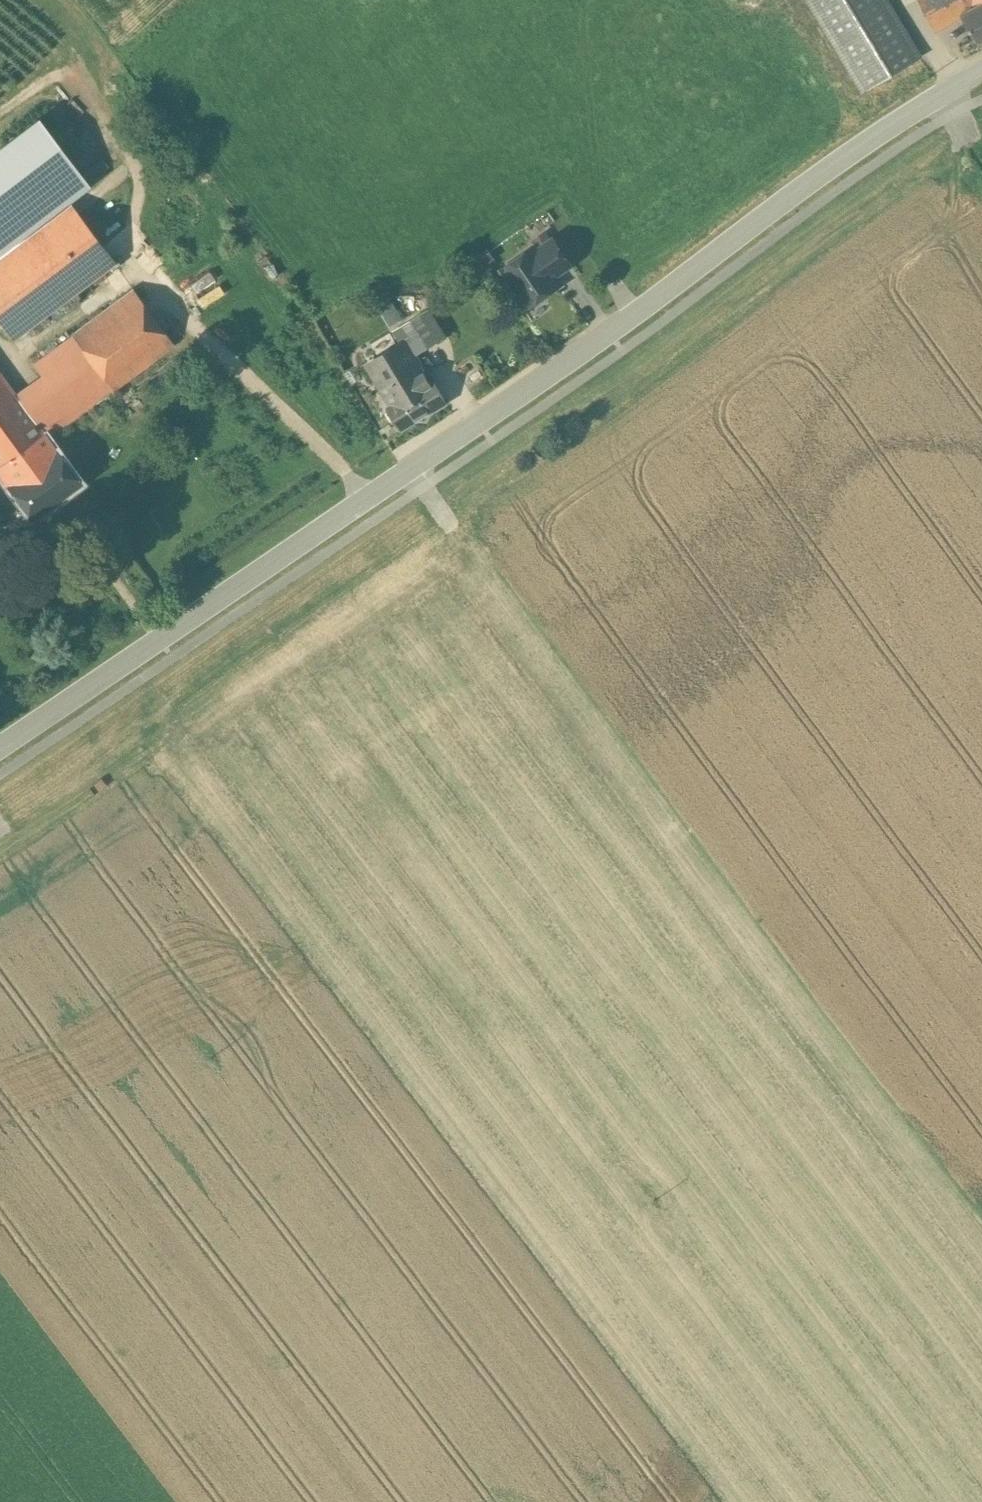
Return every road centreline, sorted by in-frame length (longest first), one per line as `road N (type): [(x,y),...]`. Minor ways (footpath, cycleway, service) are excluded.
road 1 (tertiary): [(0,749),(611,332),(864,146),(981,73)]

